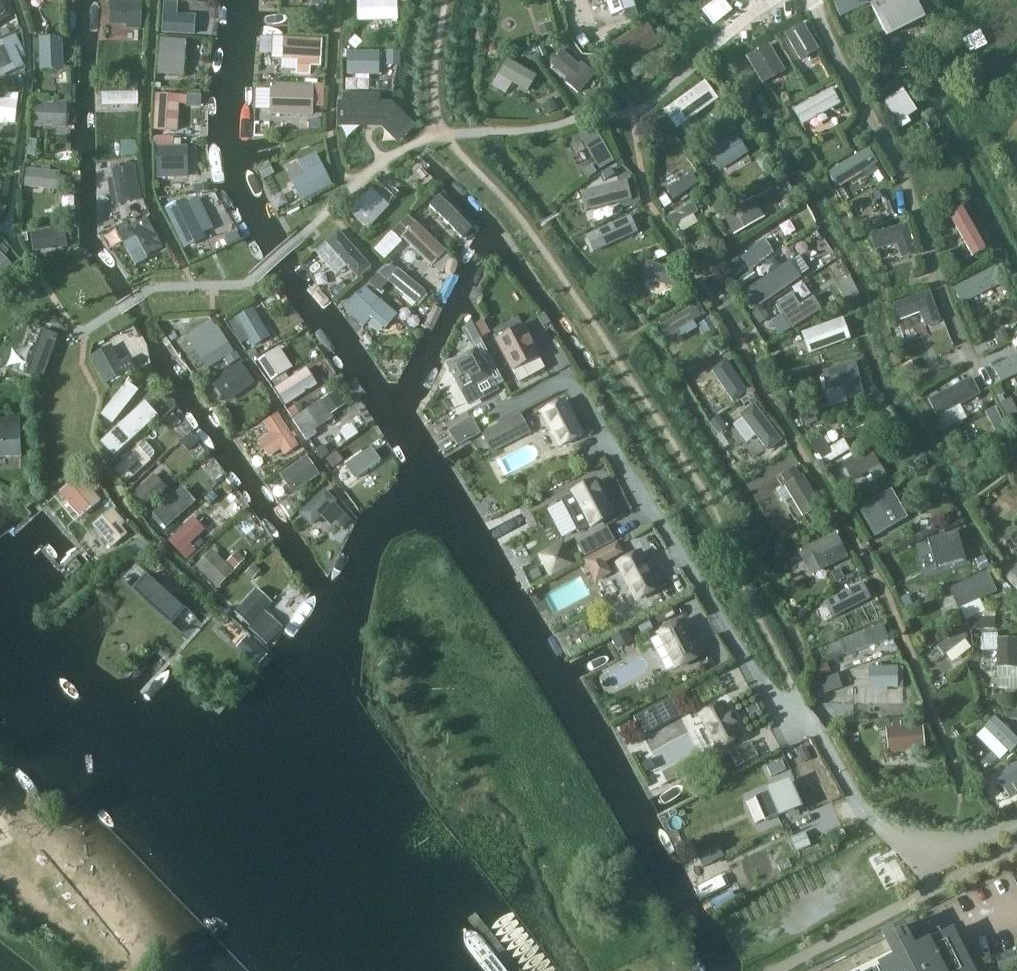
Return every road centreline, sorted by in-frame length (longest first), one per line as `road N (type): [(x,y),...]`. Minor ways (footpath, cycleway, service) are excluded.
road 1 (residential): [(1016,819),(951,844),(905,838),(873,819),(805,718),(765,691),(566,376),(508,407)]

